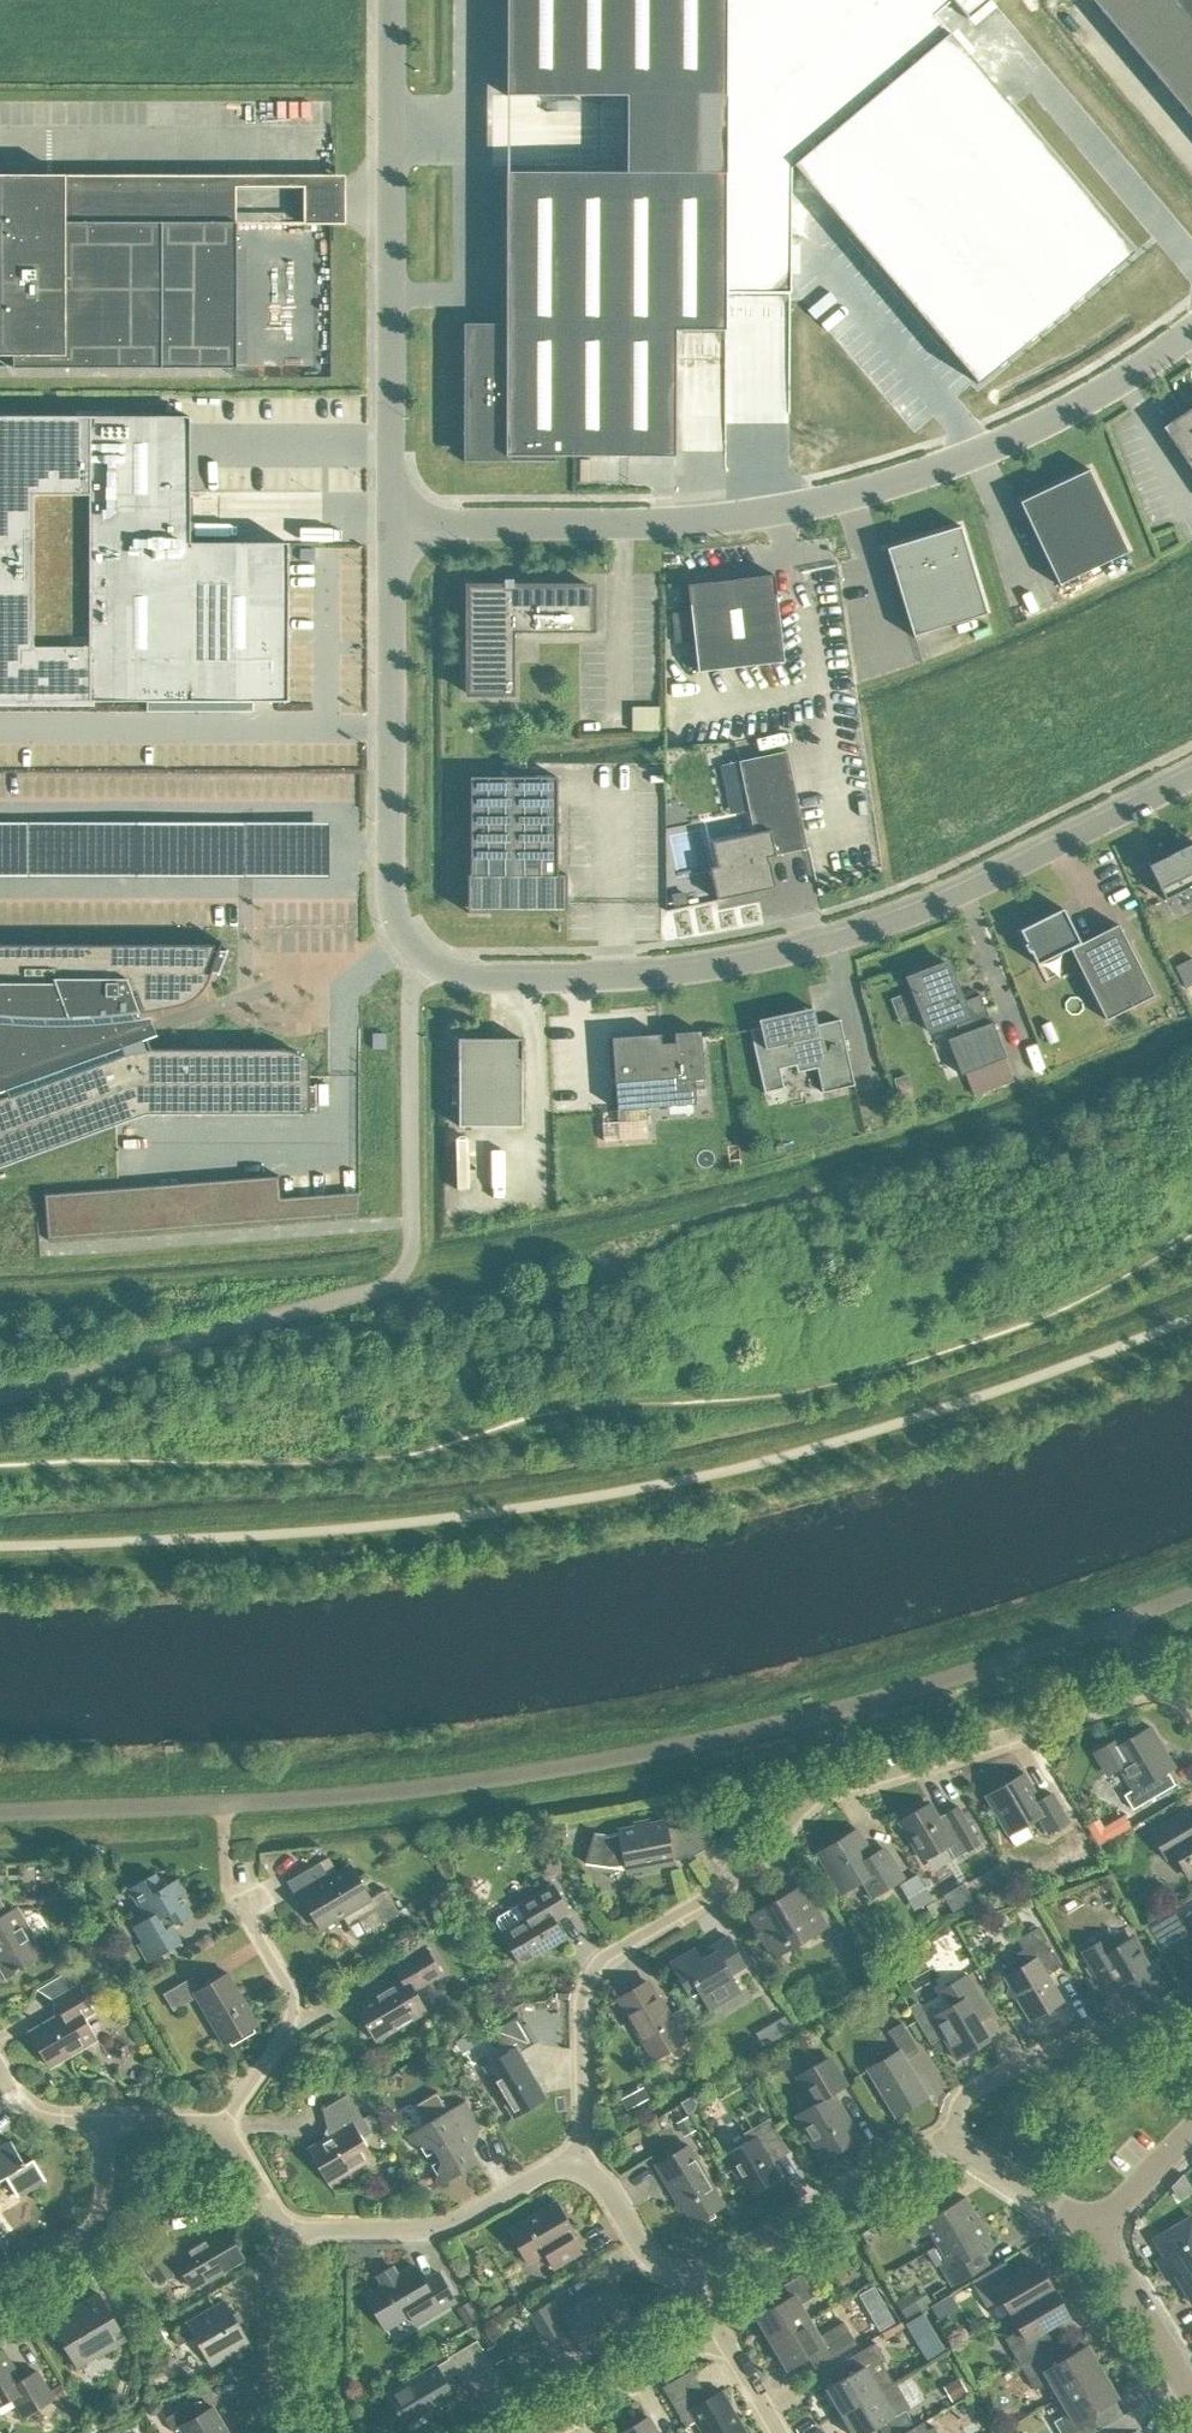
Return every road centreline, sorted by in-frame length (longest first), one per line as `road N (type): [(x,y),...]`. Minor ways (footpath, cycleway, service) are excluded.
road 1 (residential): [(391,525),(393,912),(406,940),(442,969),(652,975),(823,944),(942,901),(1191,775)]
road 2 (residential): [(1191,1708),(1166,1690),(1145,1692),(810,1802),(744,1876),(610,1953),(588,1978),(580,2014),(577,2165)]
road 3 (residential): [(391,525),(655,524),(823,502),(1035,429),(1191,330)]
road 4 (residential): [(390,0),(391,525)]
road 5 (residential): [(281,2231),(446,2226),(544,2171),(577,2165)]
road 6 (residential): [(691,2278),(915,2149),(947,2143)]
road 7 (residential): [(225,2128),(284,2035),(293,1995),(228,1889)]
road 8 (residential): [(0,2286),(100,2219),(102,2118)]
road 9 (residential): [(281,2432),(281,2231)]
road 10 (residential): [(947,2143),(962,2097),(1038,2051),(1098,2047)]
road 11 (residential): [(1191,2397),(1110,2258),(1108,2233)]
road 12 (residential): [(720,2335),(569,2424),(574,2432)]
road 13 (residential): [(947,2143),(1108,2233)]
road 14 (residential): [(577,2165),(612,2196),(657,2266),(691,2278)]
road 15 (residential): [(1108,2233),(1113,2212),(1191,2130)]
road 16 (residential): [(225,2128),(102,2118)]
road 17 (residential): [(102,2118),(52,2118),(28,2109),(0,2072)]

